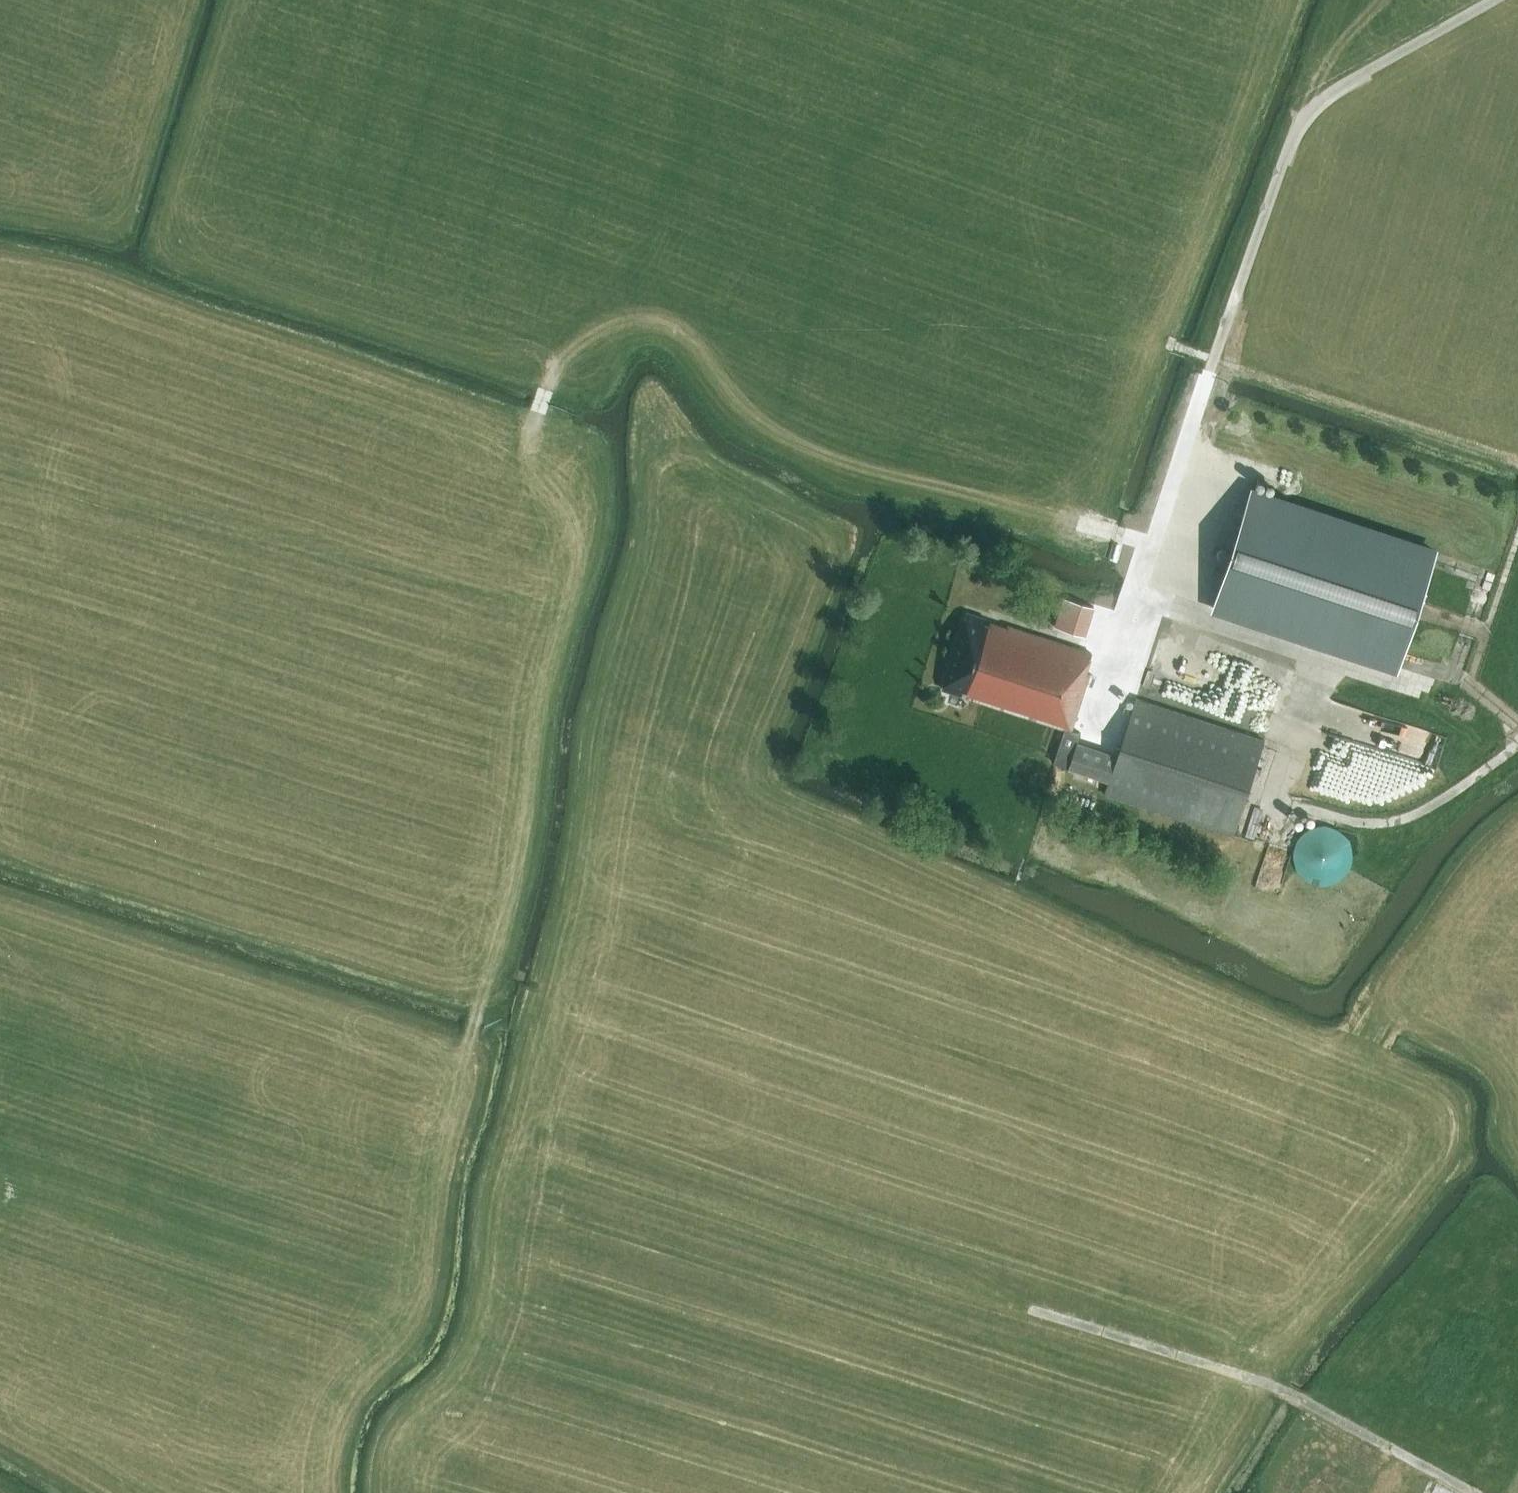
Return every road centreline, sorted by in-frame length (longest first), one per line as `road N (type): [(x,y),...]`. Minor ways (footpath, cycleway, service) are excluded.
road 1 (unclassified): [(1134,593),(1293,134),(1312,107),(1487,0)]

